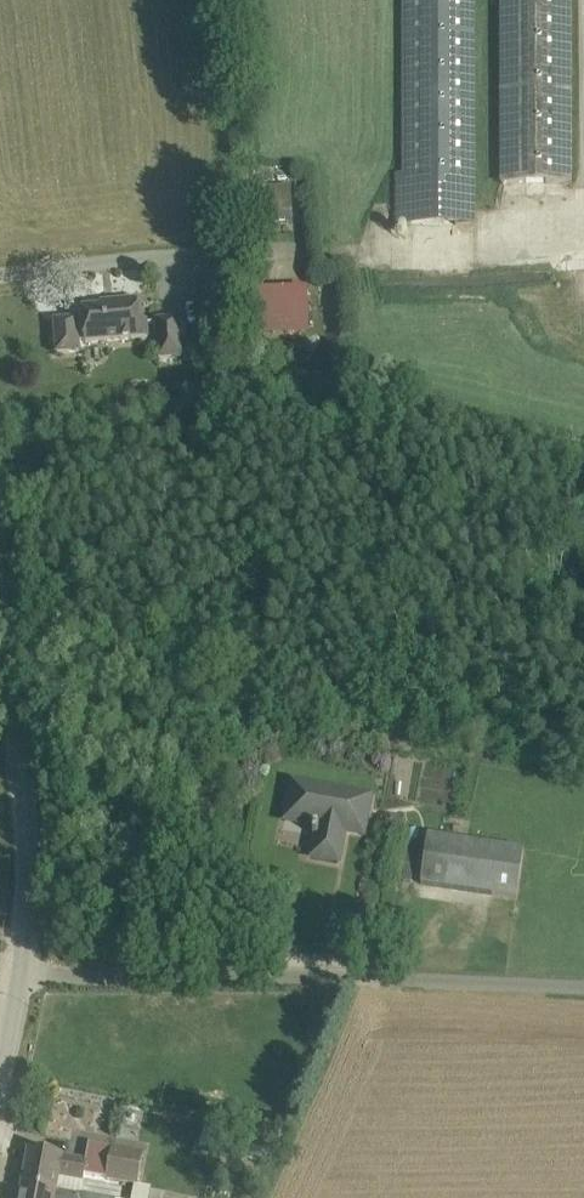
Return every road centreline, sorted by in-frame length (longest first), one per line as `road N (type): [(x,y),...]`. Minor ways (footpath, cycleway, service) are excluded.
road 1 (unclassified): [(583,999),(346,987),(29,989)]
road 2 (unclassified): [(29,989),(34,782),(0,584)]
road 3 (unclassified): [(0,1117),(29,989)]

